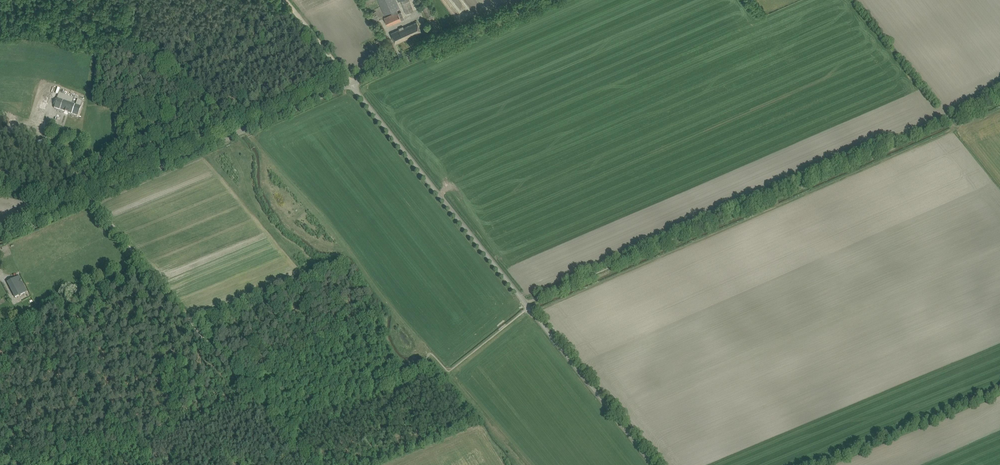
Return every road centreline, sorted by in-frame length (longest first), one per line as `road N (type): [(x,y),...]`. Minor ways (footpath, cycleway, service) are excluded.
road 1 (unclassified): [(654,464),(351,83)]
road 2 (unclassified): [(69,206),(351,83)]
road 3 (track): [(89,197),(276,422)]
road 4 (unclassified): [(351,83),(540,0)]
road 5 (track): [(0,324),(143,262)]

